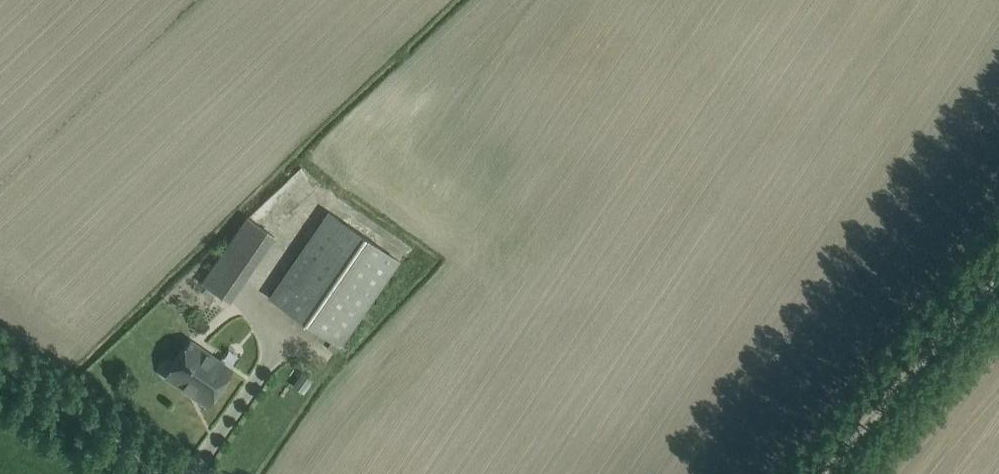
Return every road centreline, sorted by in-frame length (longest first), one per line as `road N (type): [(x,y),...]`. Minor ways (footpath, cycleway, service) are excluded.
road 1 (track): [(998,267),(819,473)]
road 2 (unclassified): [(171,473),(0,357)]

